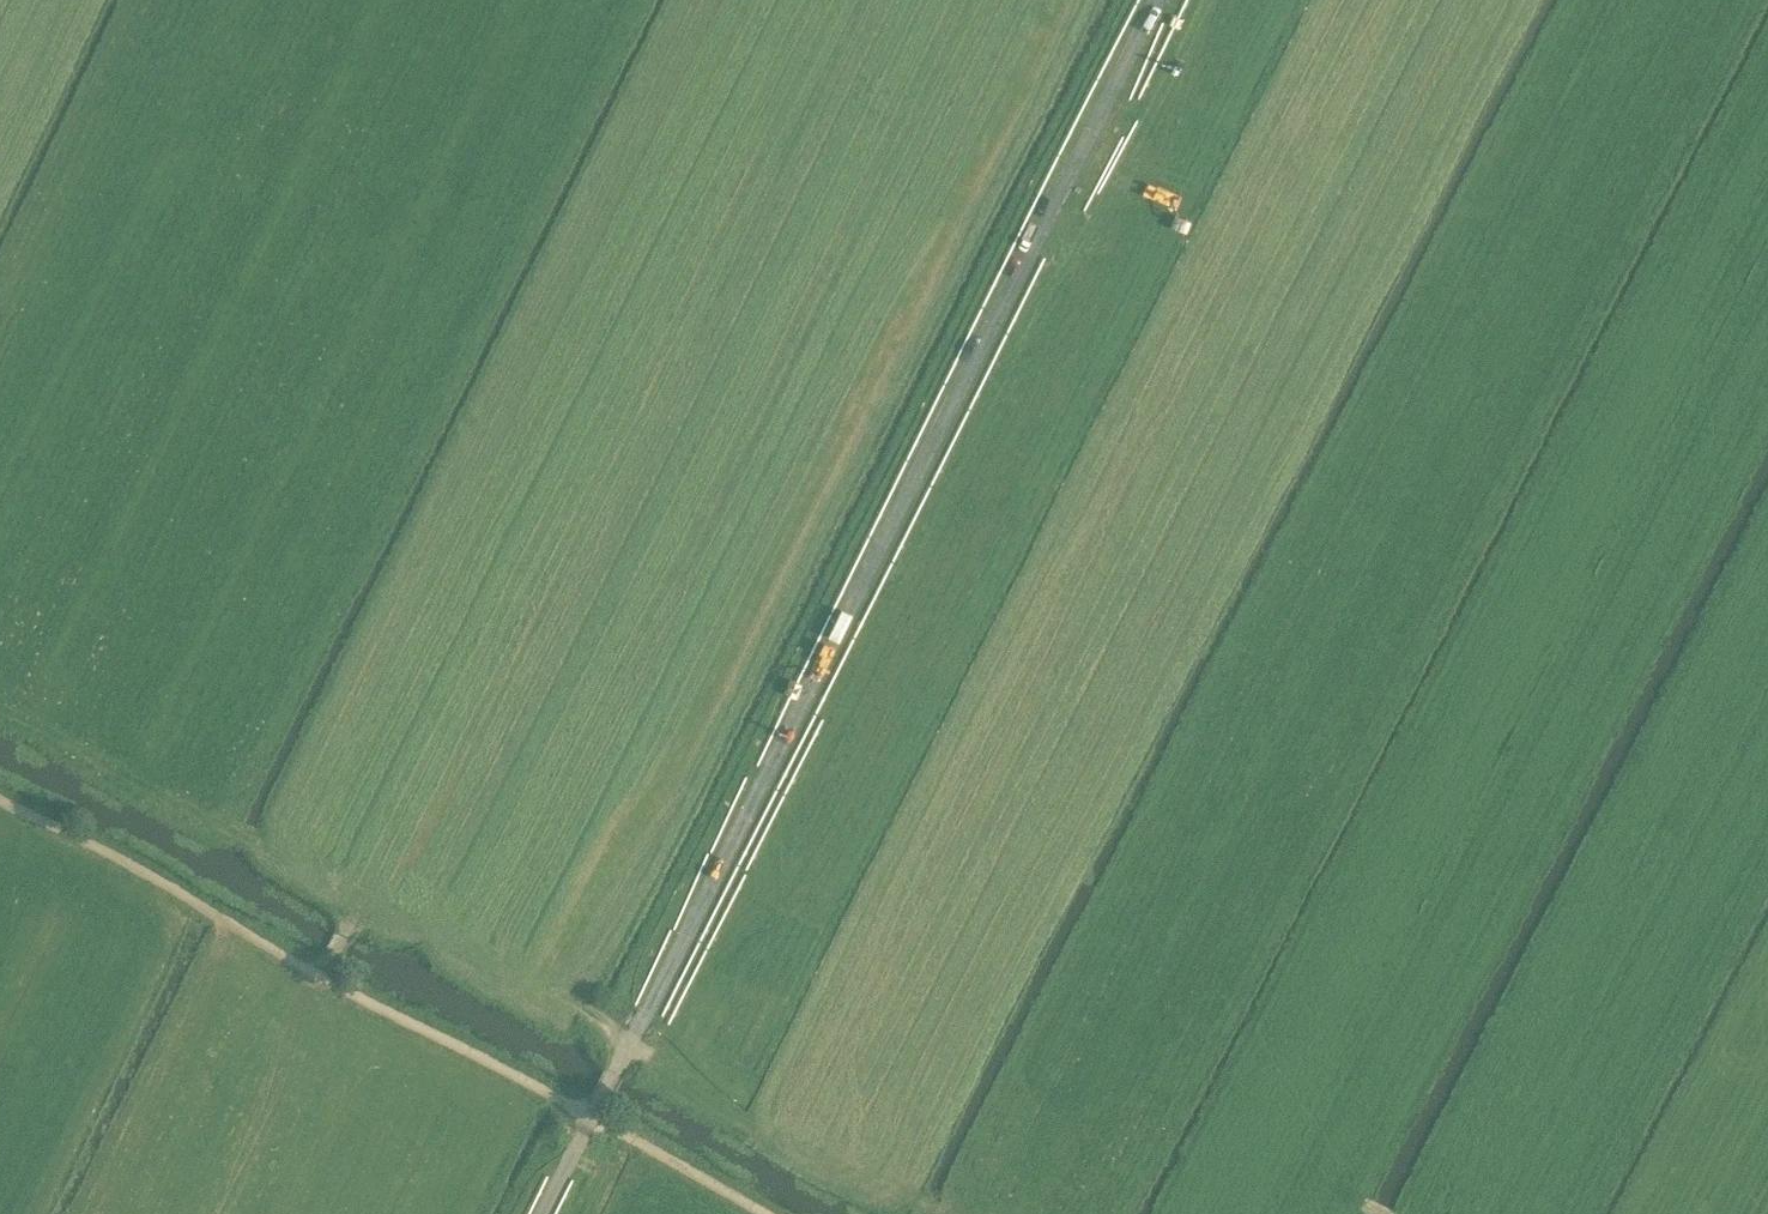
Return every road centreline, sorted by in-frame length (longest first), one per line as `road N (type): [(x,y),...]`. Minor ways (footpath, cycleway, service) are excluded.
road 1 (track): [(759,1213),(0,795)]

